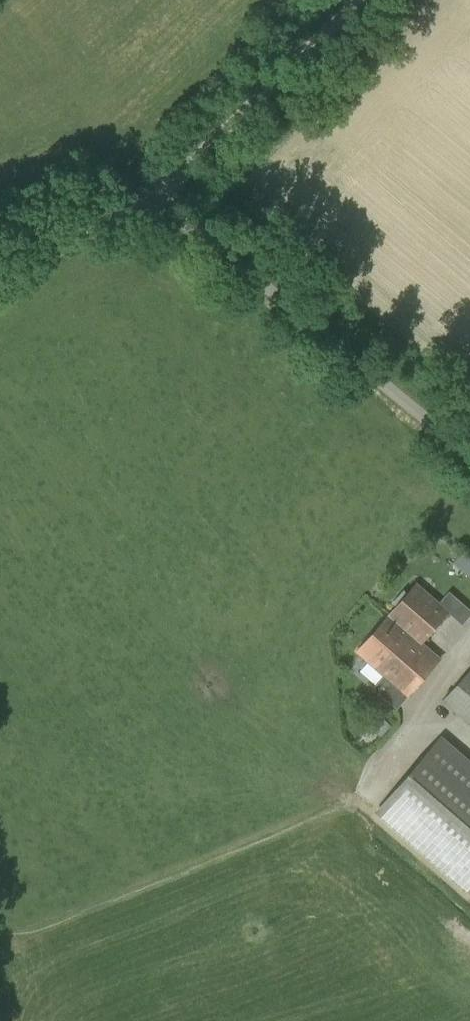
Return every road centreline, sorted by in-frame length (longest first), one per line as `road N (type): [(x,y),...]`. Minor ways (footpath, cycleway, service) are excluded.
road 1 (unclassified): [(469,457),(169,193)]
road 2 (unclassified): [(169,193),(357,0)]
road 3 (unclassified): [(0,264),(169,193)]

